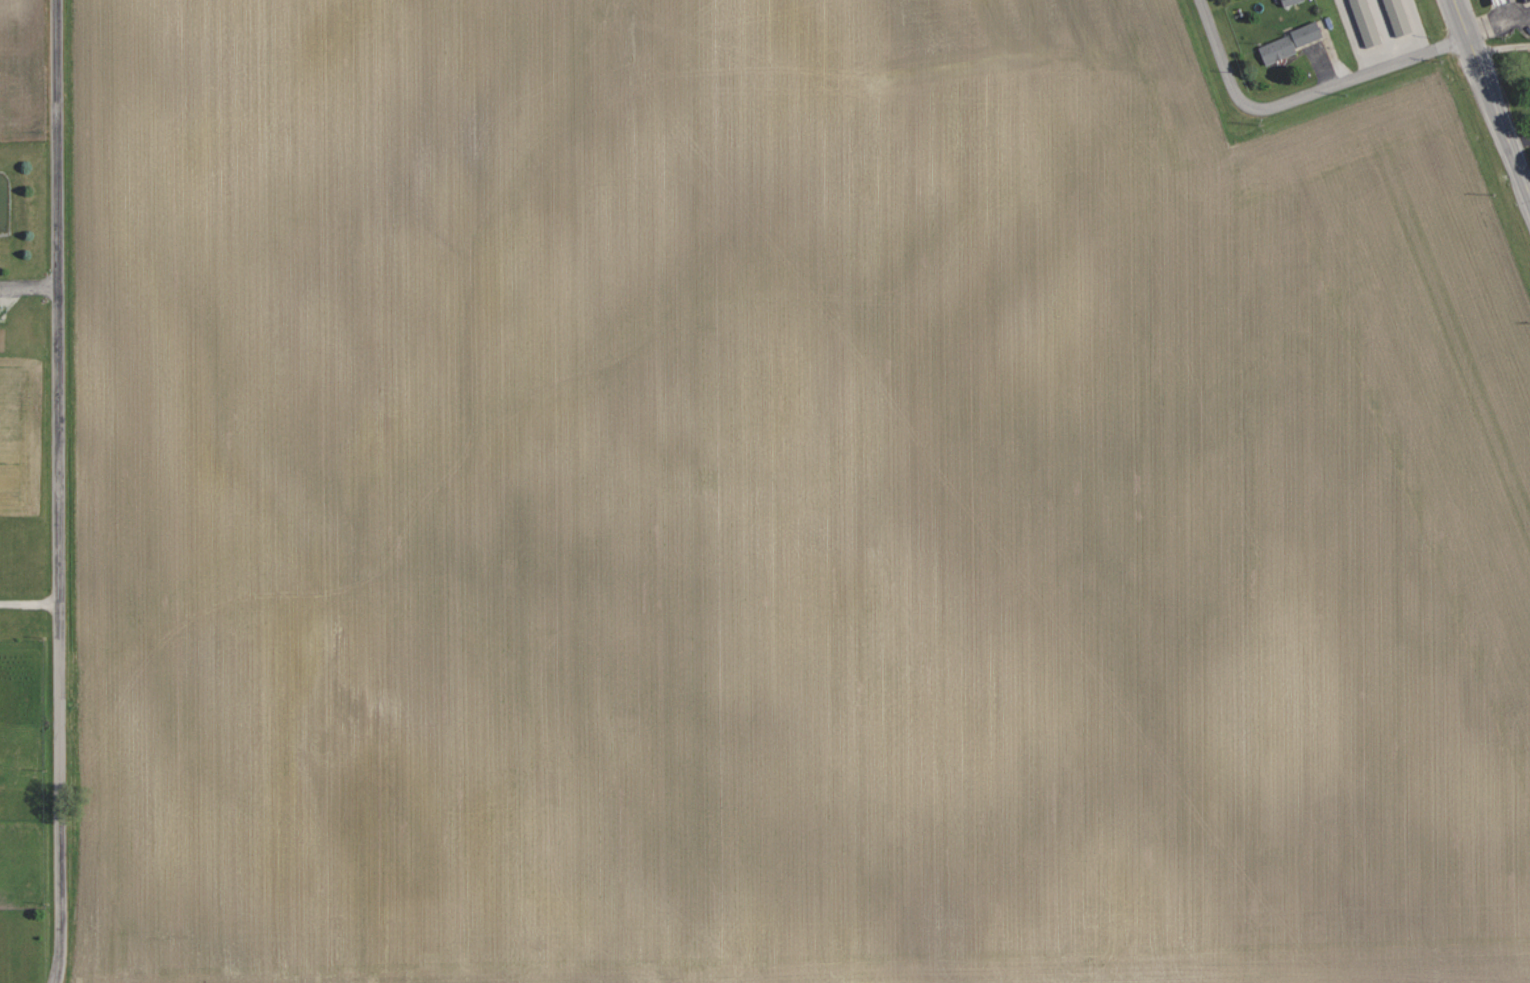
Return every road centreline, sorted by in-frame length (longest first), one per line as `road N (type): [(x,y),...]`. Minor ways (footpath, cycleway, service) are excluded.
road 1 (residential): [(50,982),(66,602),(61,0)]
road 2 (primary): [(1529,211),(1453,0)]
road 3 (residential): [(1467,38),(1256,106)]
road 4 (residential): [(1256,106),(1241,100),(1230,81),(1201,0)]

